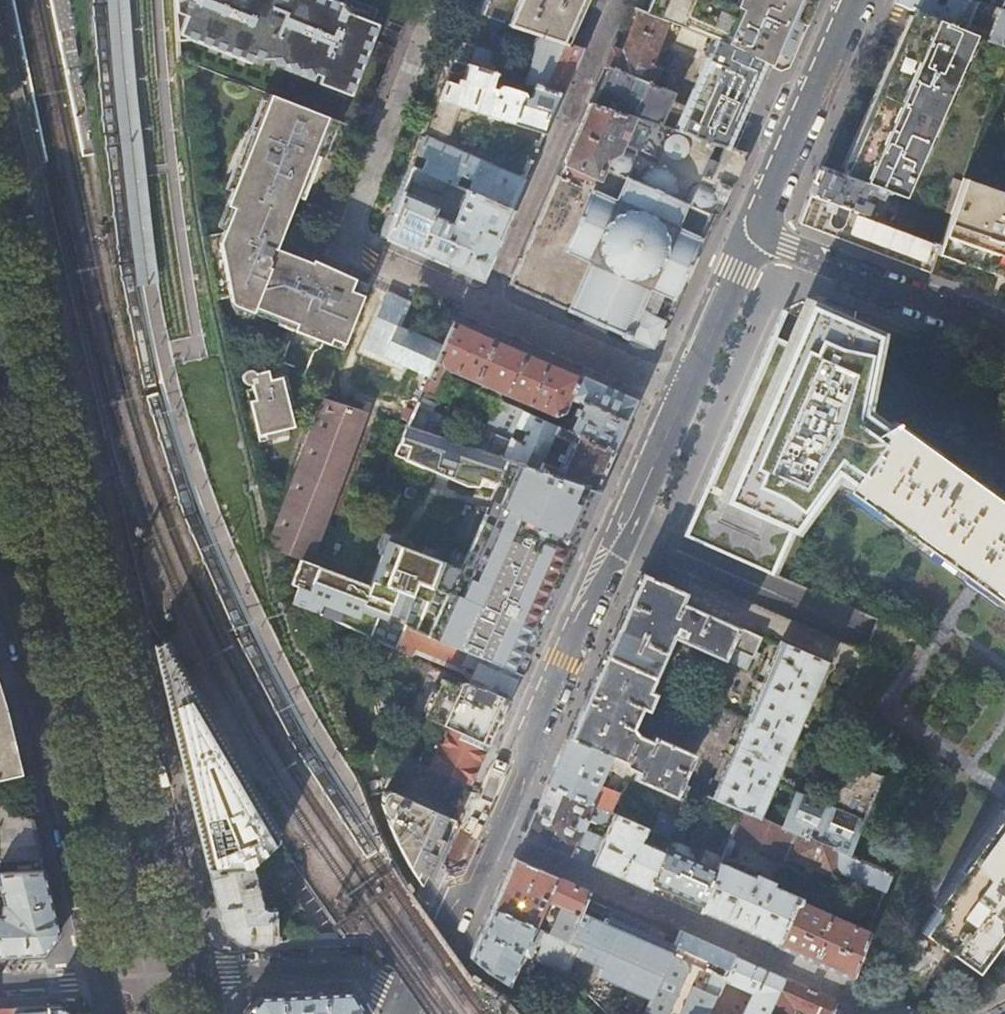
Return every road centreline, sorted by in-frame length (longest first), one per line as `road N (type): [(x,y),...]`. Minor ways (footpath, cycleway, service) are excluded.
road 1 (tertiary): [(198,976),(0,127)]
road 2 (residential): [(407,1013),(686,393)]
road 3 (tertiary): [(0,540),(103,980)]
road 4 (residential): [(620,0),(485,309)]
road 5 (residential): [(753,237),(1004,332)]
road 6 (residential): [(753,237),(858,0)]
road 7 (residential): [(198,976),(351,968),(404,1013)]
road 8 (residential): [(485,309),(686,393)]
road 9 (residential): [(686,393),(753,237)]

